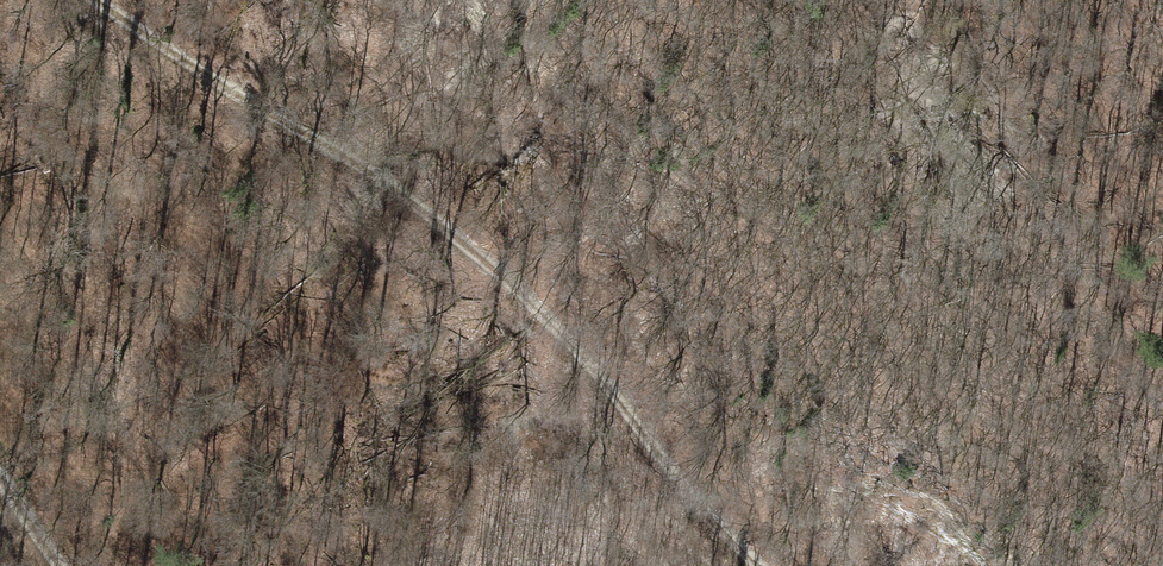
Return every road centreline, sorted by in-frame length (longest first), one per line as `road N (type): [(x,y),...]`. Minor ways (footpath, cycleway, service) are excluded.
road 1 (track): [(780,565),(709,510),(422,209),(86,0)]
road 2 (track): [(962,0),(1036,179),(1162,320)]
road 3 (track): [(70,565),(0,466)]

